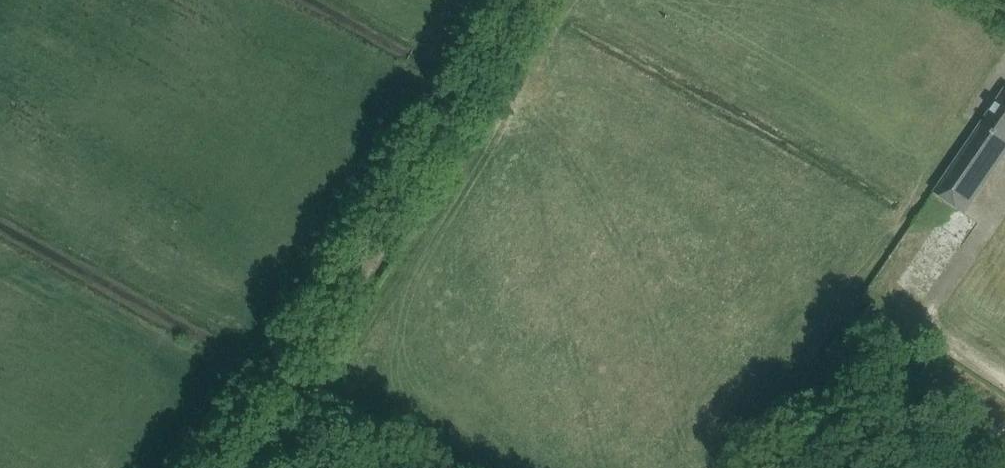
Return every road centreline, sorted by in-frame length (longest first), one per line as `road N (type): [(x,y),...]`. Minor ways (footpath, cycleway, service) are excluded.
road 1 (unclassified): [(213,467),(517,0)]

